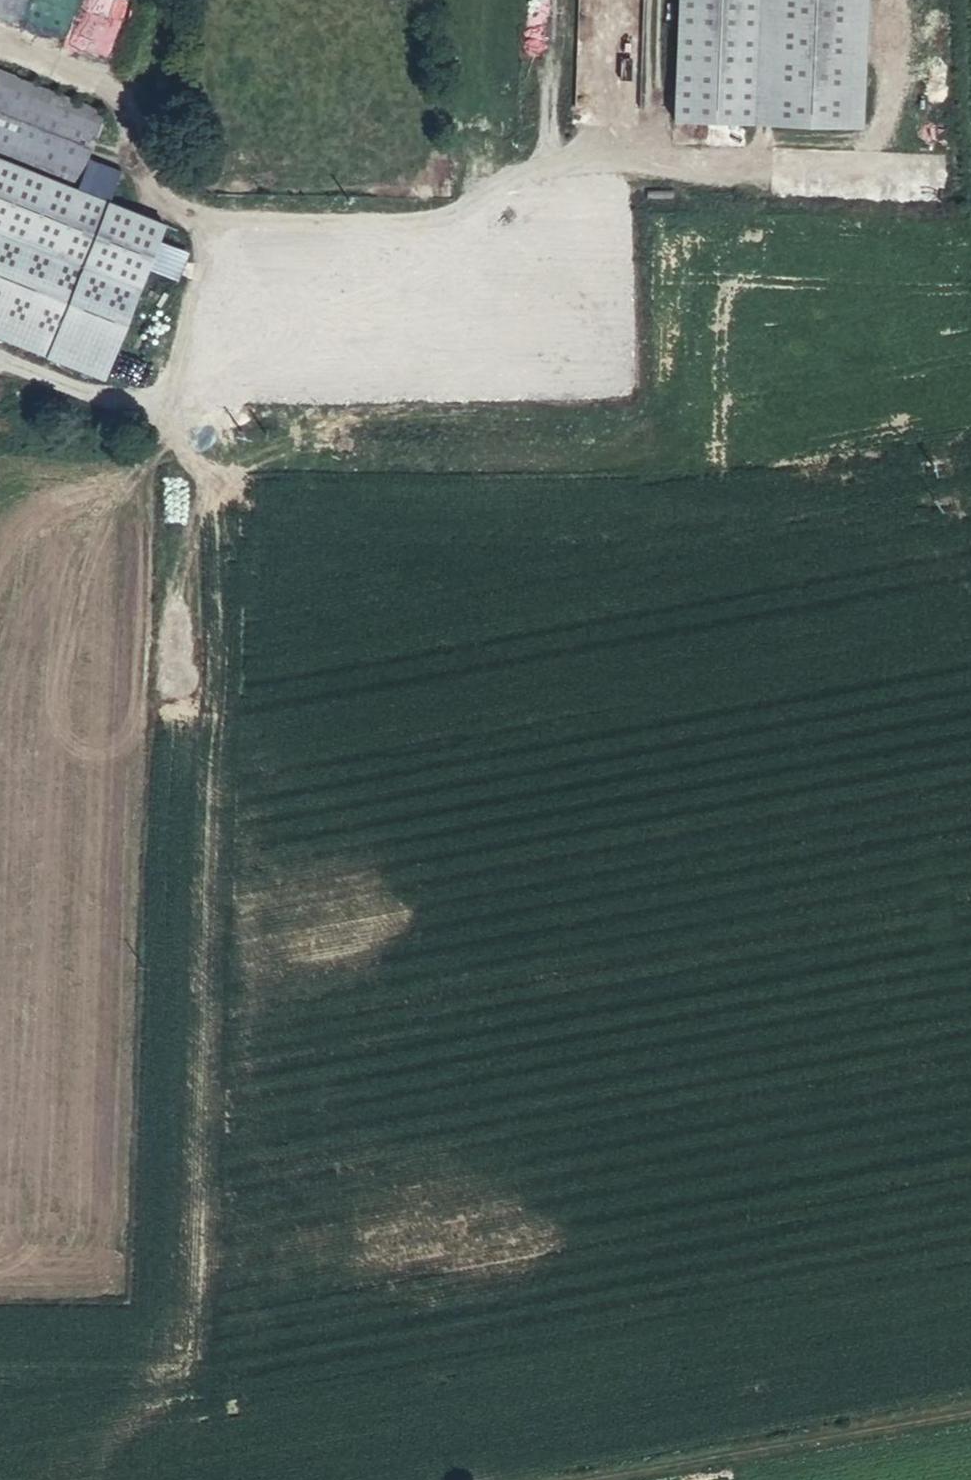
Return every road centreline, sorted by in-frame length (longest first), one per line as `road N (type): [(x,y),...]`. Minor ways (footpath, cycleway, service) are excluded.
road 1 (track): [(576,1479),(970,1407)]

